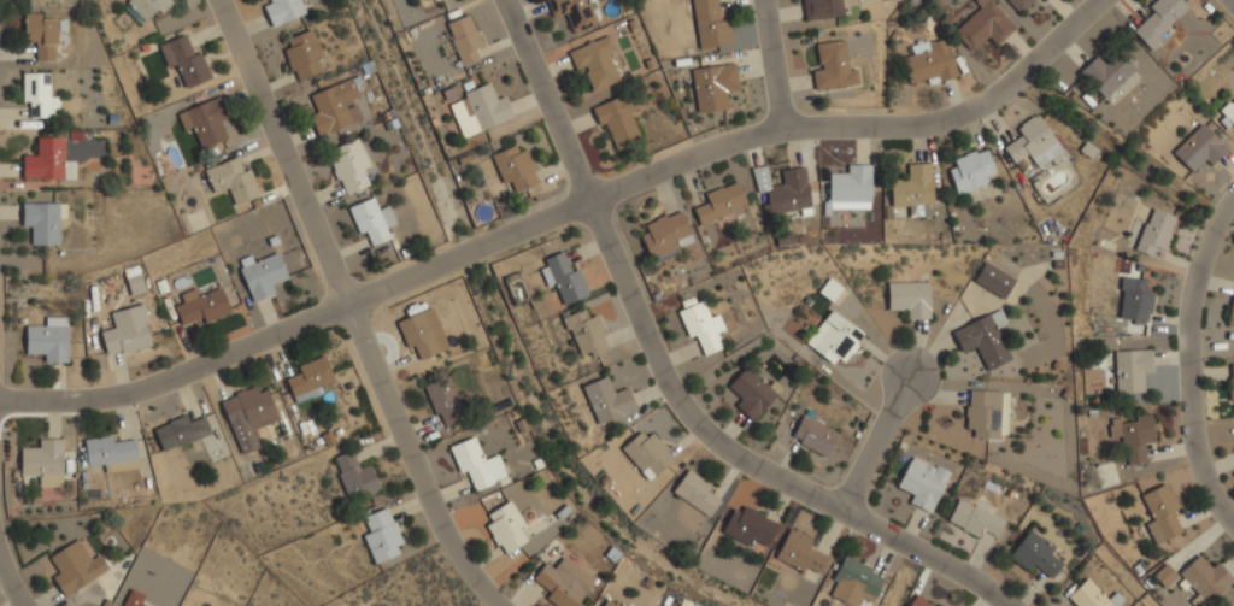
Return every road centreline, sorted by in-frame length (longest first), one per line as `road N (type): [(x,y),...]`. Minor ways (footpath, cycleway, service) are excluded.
road 1 (residential): [(1100,0),(1006,88),(936,124),(785,128),(731,142),(157,387),(83,400),(0,400)]
road 2 (residential): [(506,0),(666,381),(701,428),(754,467),(979,582),(1008,605)]
road 3 (residential): [(223,0),(435,513),(501,605)]
road 4 (residential): [(1233,204),(1197,284),(1189,354),(1193,423),(1210,487),(1233,521)]
road 5 (residential): [(842,511),(911,377)]
road 6 (residential): [(785,128),(765,0)]

